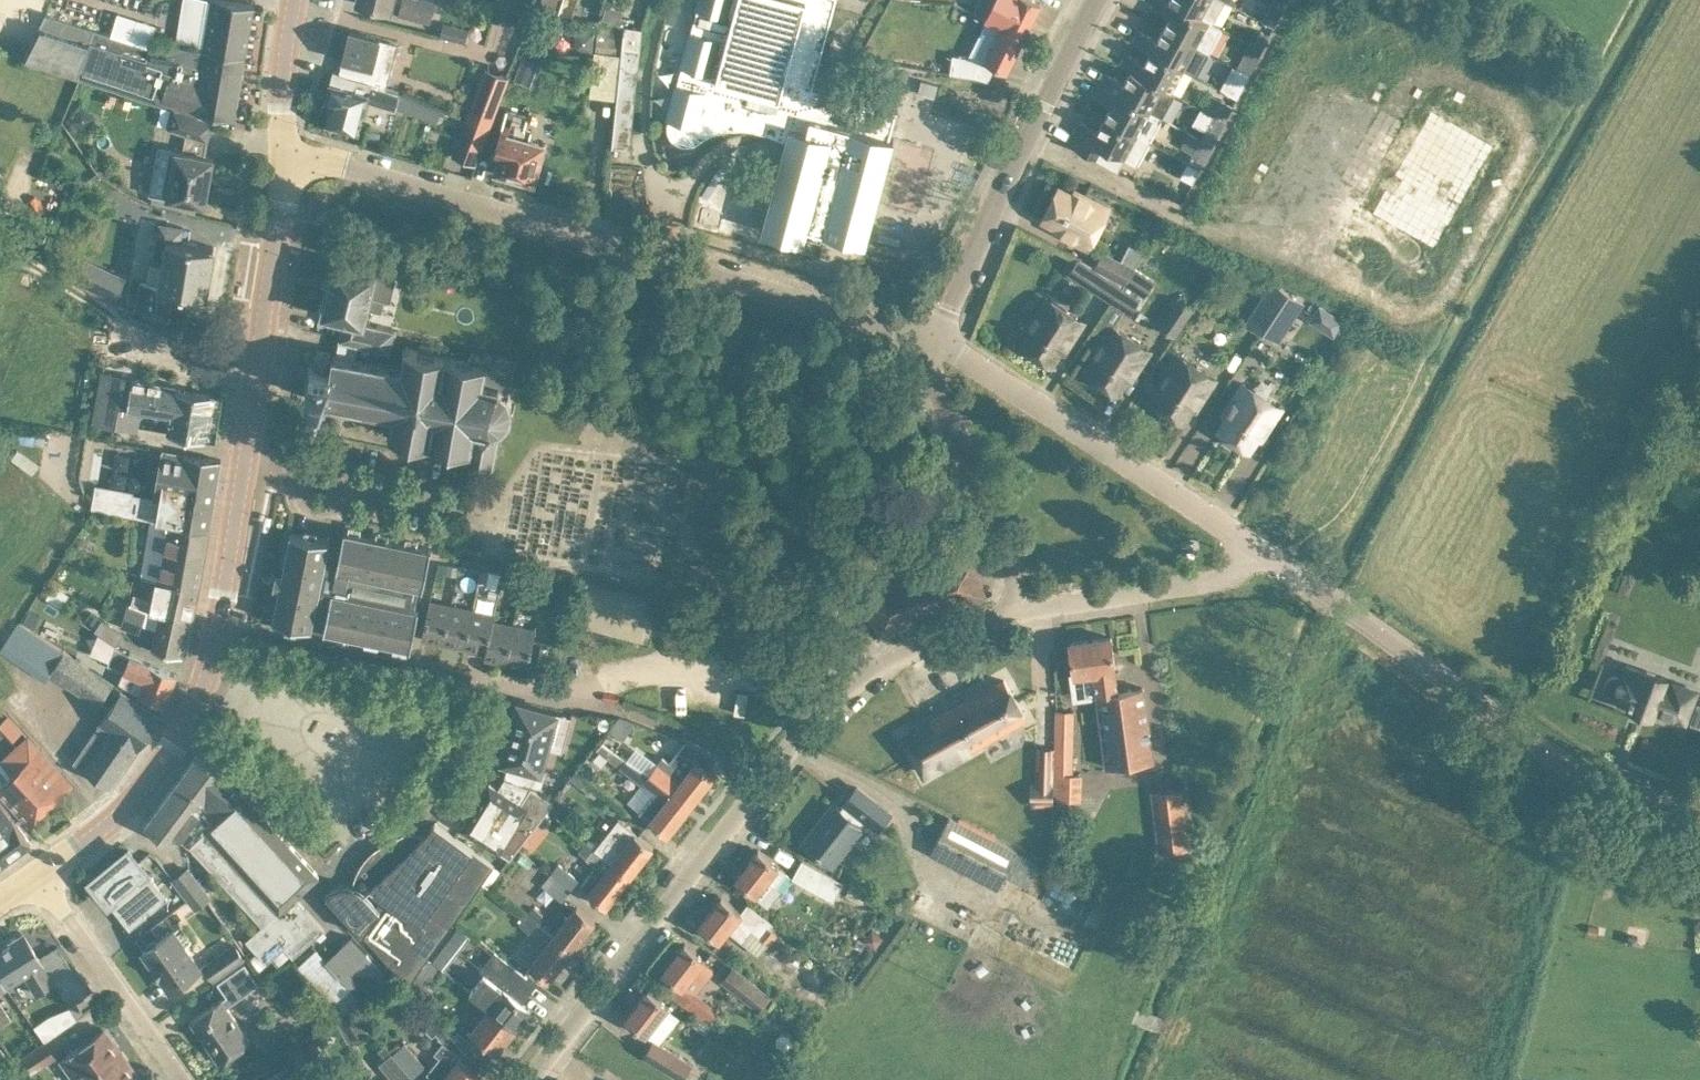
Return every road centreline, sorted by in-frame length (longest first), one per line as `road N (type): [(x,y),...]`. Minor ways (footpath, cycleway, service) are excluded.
road 1 (unclassified): [(529,1079),(831,703),(904,651),(1027,608)]
road 2 (tertiary): [(114,819),(182,730),(215,647),(285,153)]
road 3 (unclassified): [(935,338),(285,153)]
road 4 (unclassified): [(1699,816),(1579,774),(1259,549)]
road 5 (unclassified): [(1259,549),(935,338)]
road 6 (unclassified): [(935,338),(1097,0)]
road 7 (unclassified): [(1027,608),(927,354),(935,338)]
road 8 (residential): [(184,1079),(37,875)]
road 9 (unclassified): [(1027,608),(1225,576),(1259,549)]
road 10 (residential): [(114,819),(0,689)]
road 11 (tertiary): [(285,153),(283,73),(294,0)]

